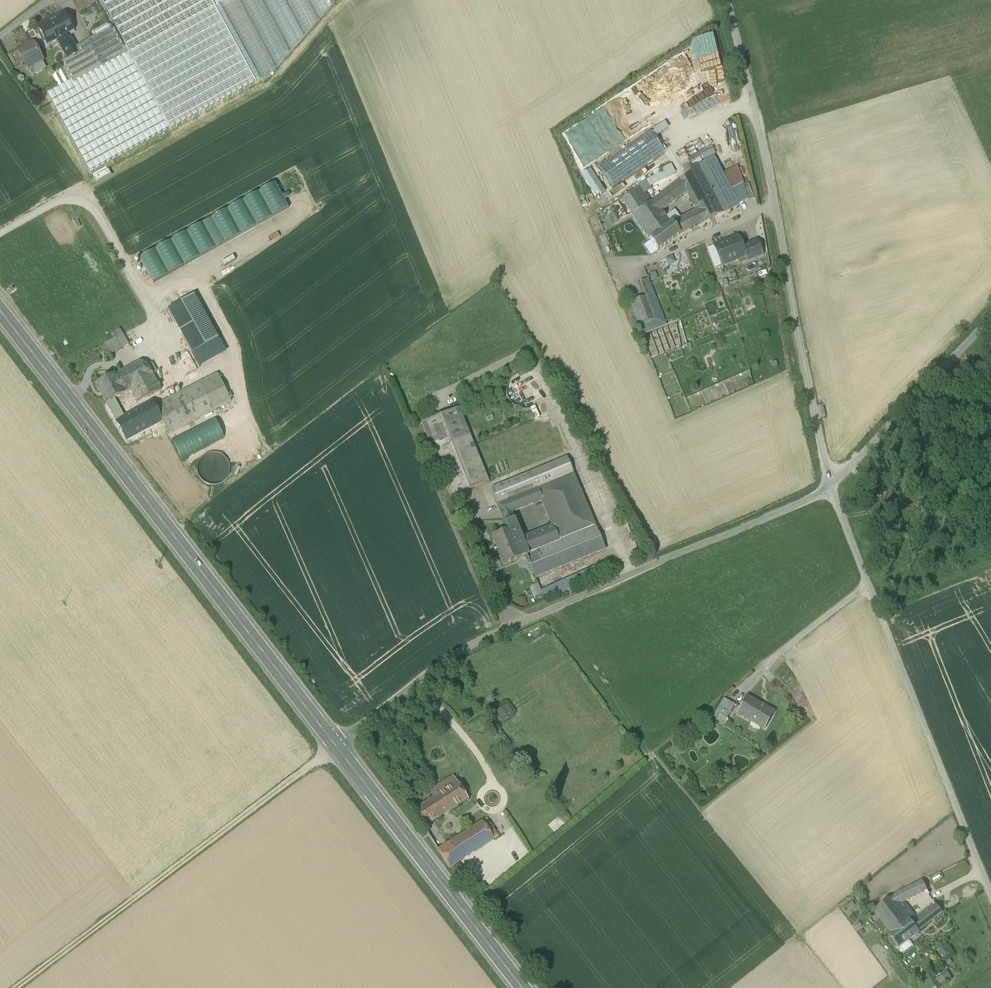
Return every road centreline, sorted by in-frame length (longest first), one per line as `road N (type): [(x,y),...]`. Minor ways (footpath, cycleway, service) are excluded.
road 1 (track): [(990,318),(830,489),(450,657),(16,987)]
road 2 (unclassified): [(990,895),(830,489),(726,0)]
road 3 (secondary): [(522,987),(0,310)]
road 4 (track): [(575,458),(630,576)]
road 5 (track): [(464,509),(512,627)]

